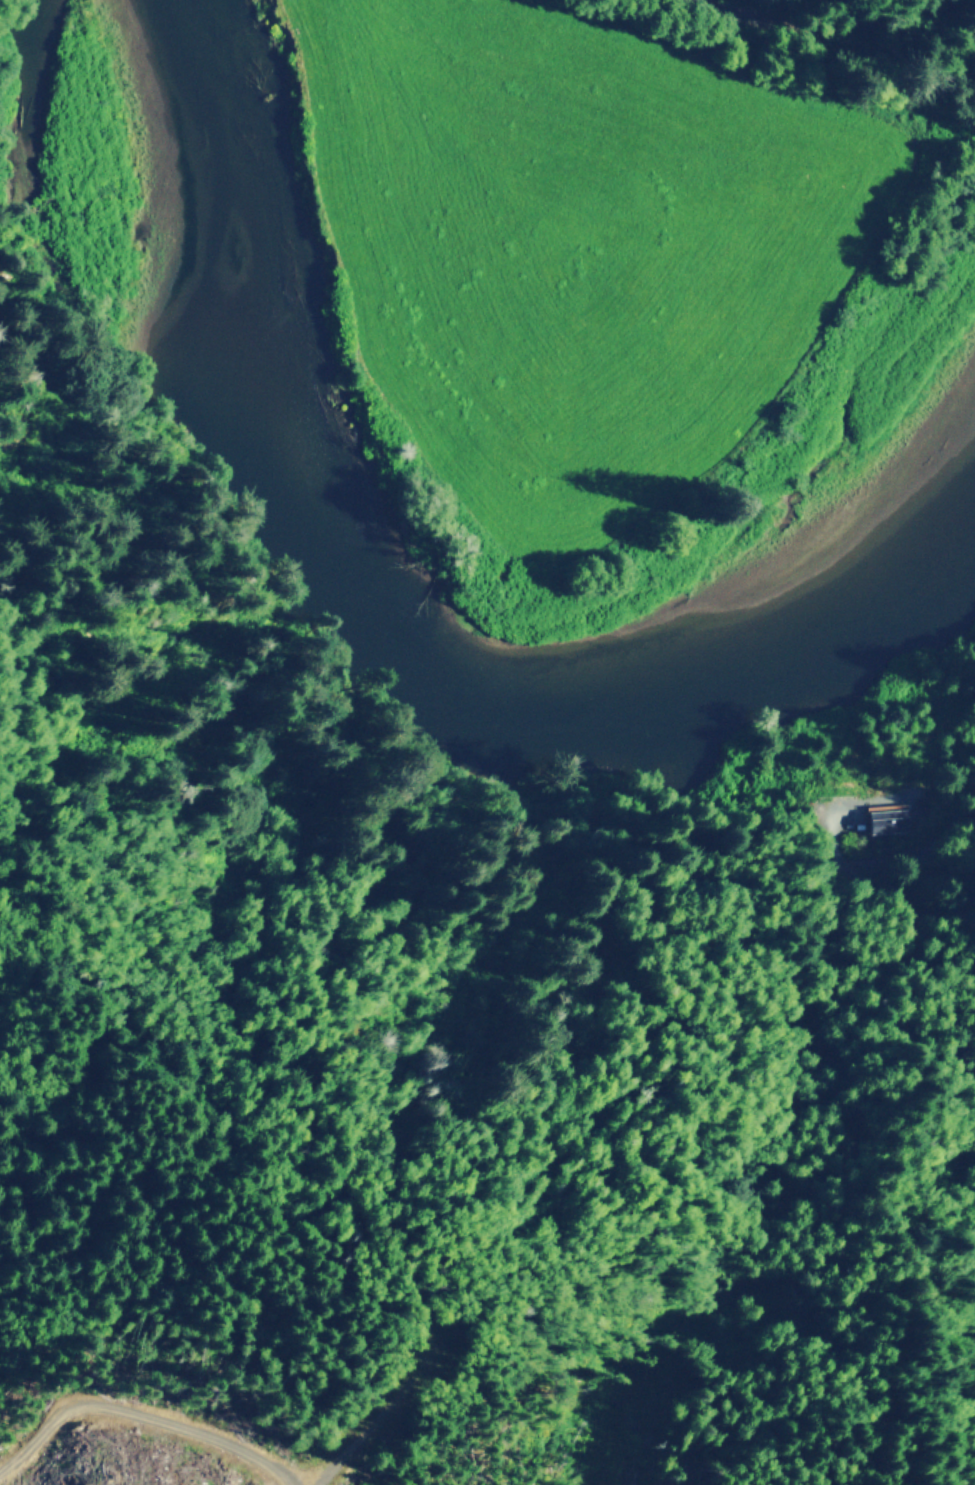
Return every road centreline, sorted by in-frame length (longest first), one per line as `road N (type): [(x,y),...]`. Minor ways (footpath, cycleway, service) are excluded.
road 1 (track): [(974,937),(913,952),(864,922),(819,807),(974,731)]

